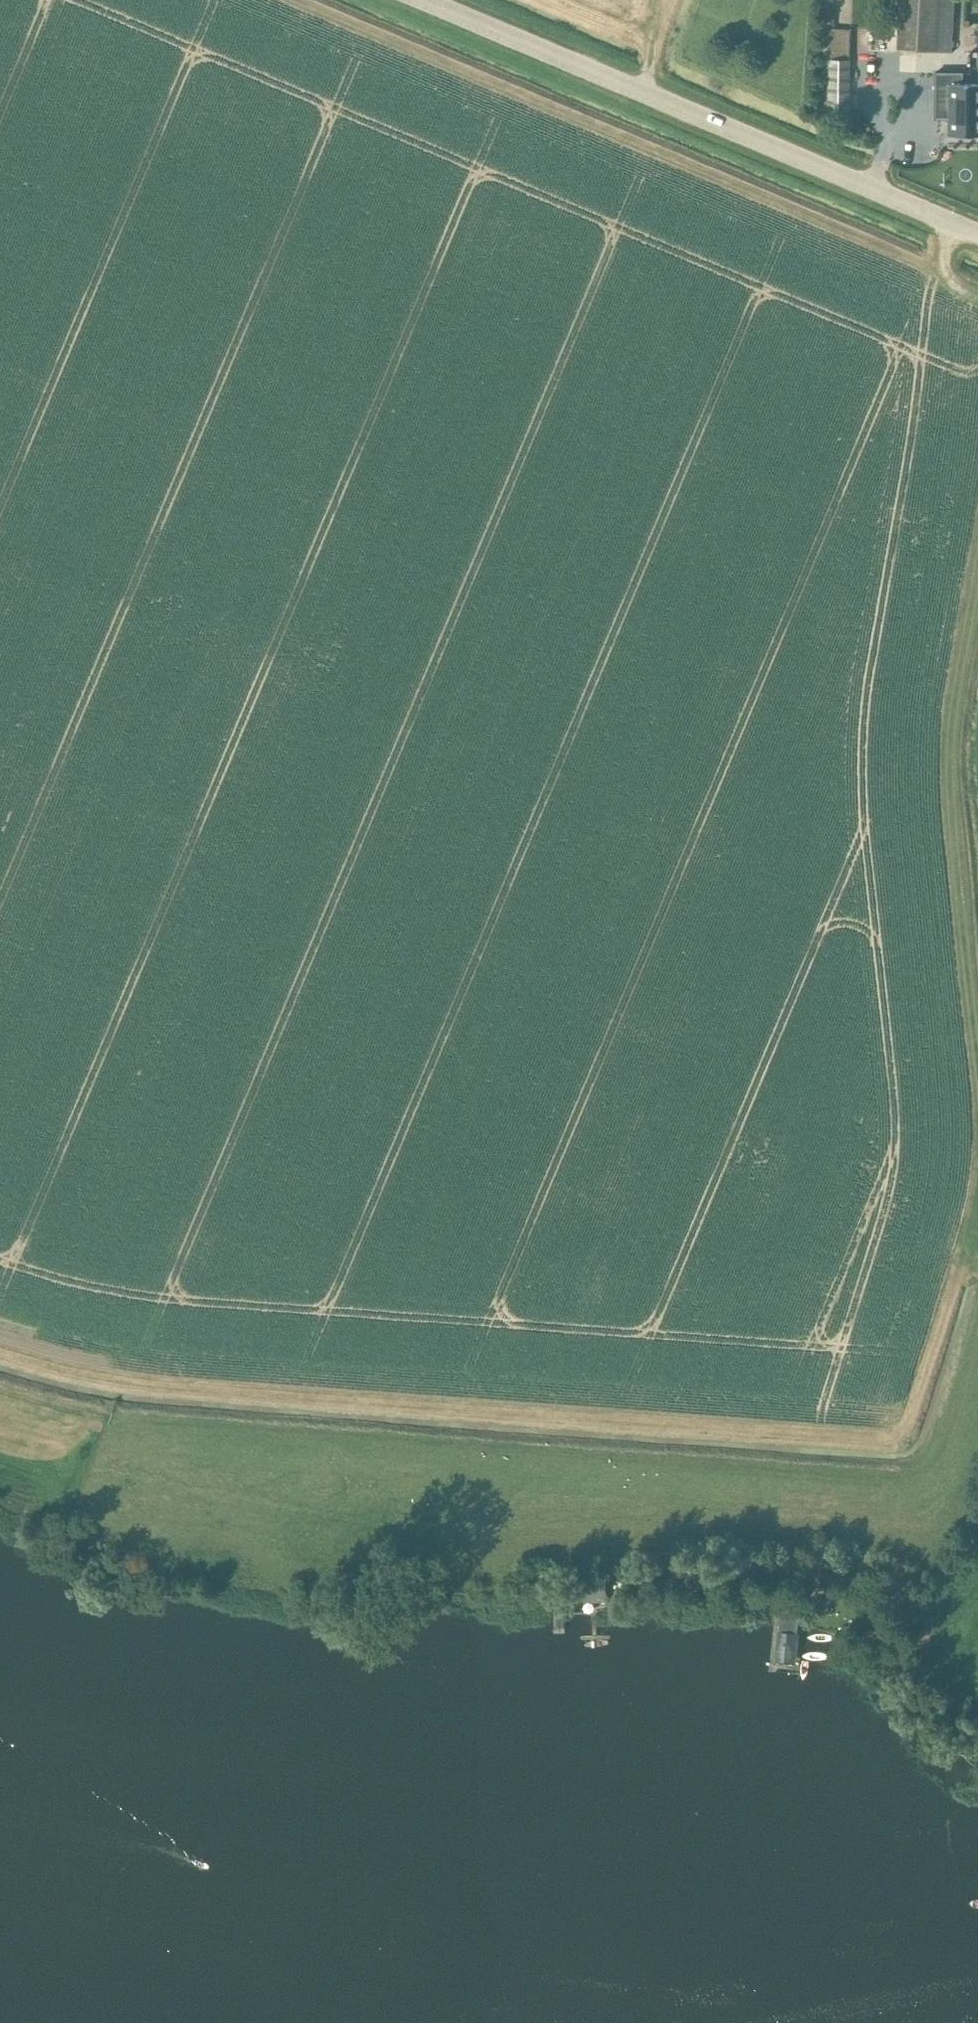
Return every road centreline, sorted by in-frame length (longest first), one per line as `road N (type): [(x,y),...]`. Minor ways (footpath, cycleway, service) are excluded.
road 1 (track): [(107,1416),(907,1475),(931,1463),(941,1446),(977,1321)]
road 2 (unclassified): [(977,234),(422,0)]
road 3 (track): [(977,573),(948,776),(977,1055)]
road 4 (track): [(977,1558),(947,1605),(941,1634),(948,1660),(977,1683)]

